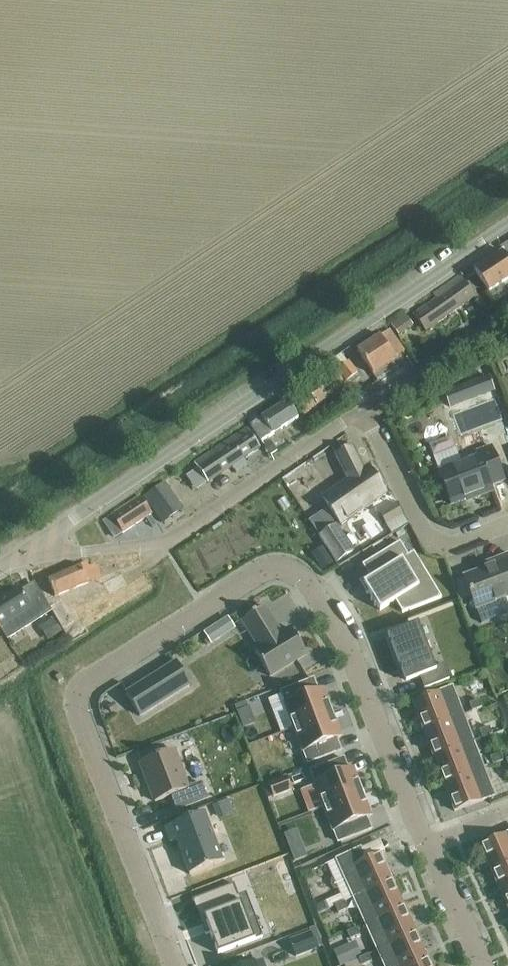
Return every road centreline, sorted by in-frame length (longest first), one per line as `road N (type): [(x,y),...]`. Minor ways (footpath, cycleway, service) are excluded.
road 1 (residential): [(180,965),(88,728),(86,694),(266,572),(285,570),(322,590),(345,621),(432,846)]
road 2 (residential): [(42,540),(507,230)]
road 3 (residential): [(360,413),(164,543),(54,554),(42,540)]
road 4 (residential): [(507,523),(438,543),(422,529),(360,413)]
road 5 (residential): [(507,314),(360,413)]
road 6 (residential): [(432,846),(485,965)]

